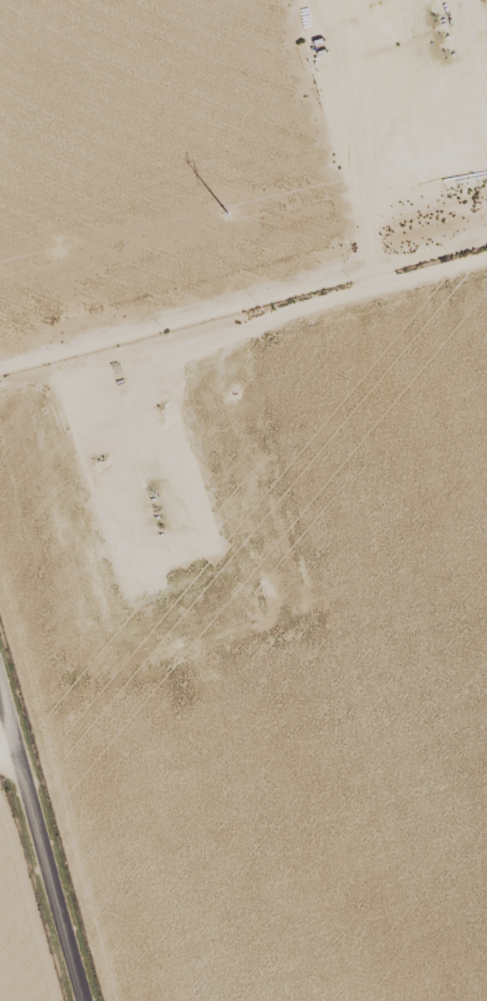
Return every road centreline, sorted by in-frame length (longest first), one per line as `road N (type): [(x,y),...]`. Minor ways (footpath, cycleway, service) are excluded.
road 1 (residential): [(87,1000),(0,688)]

